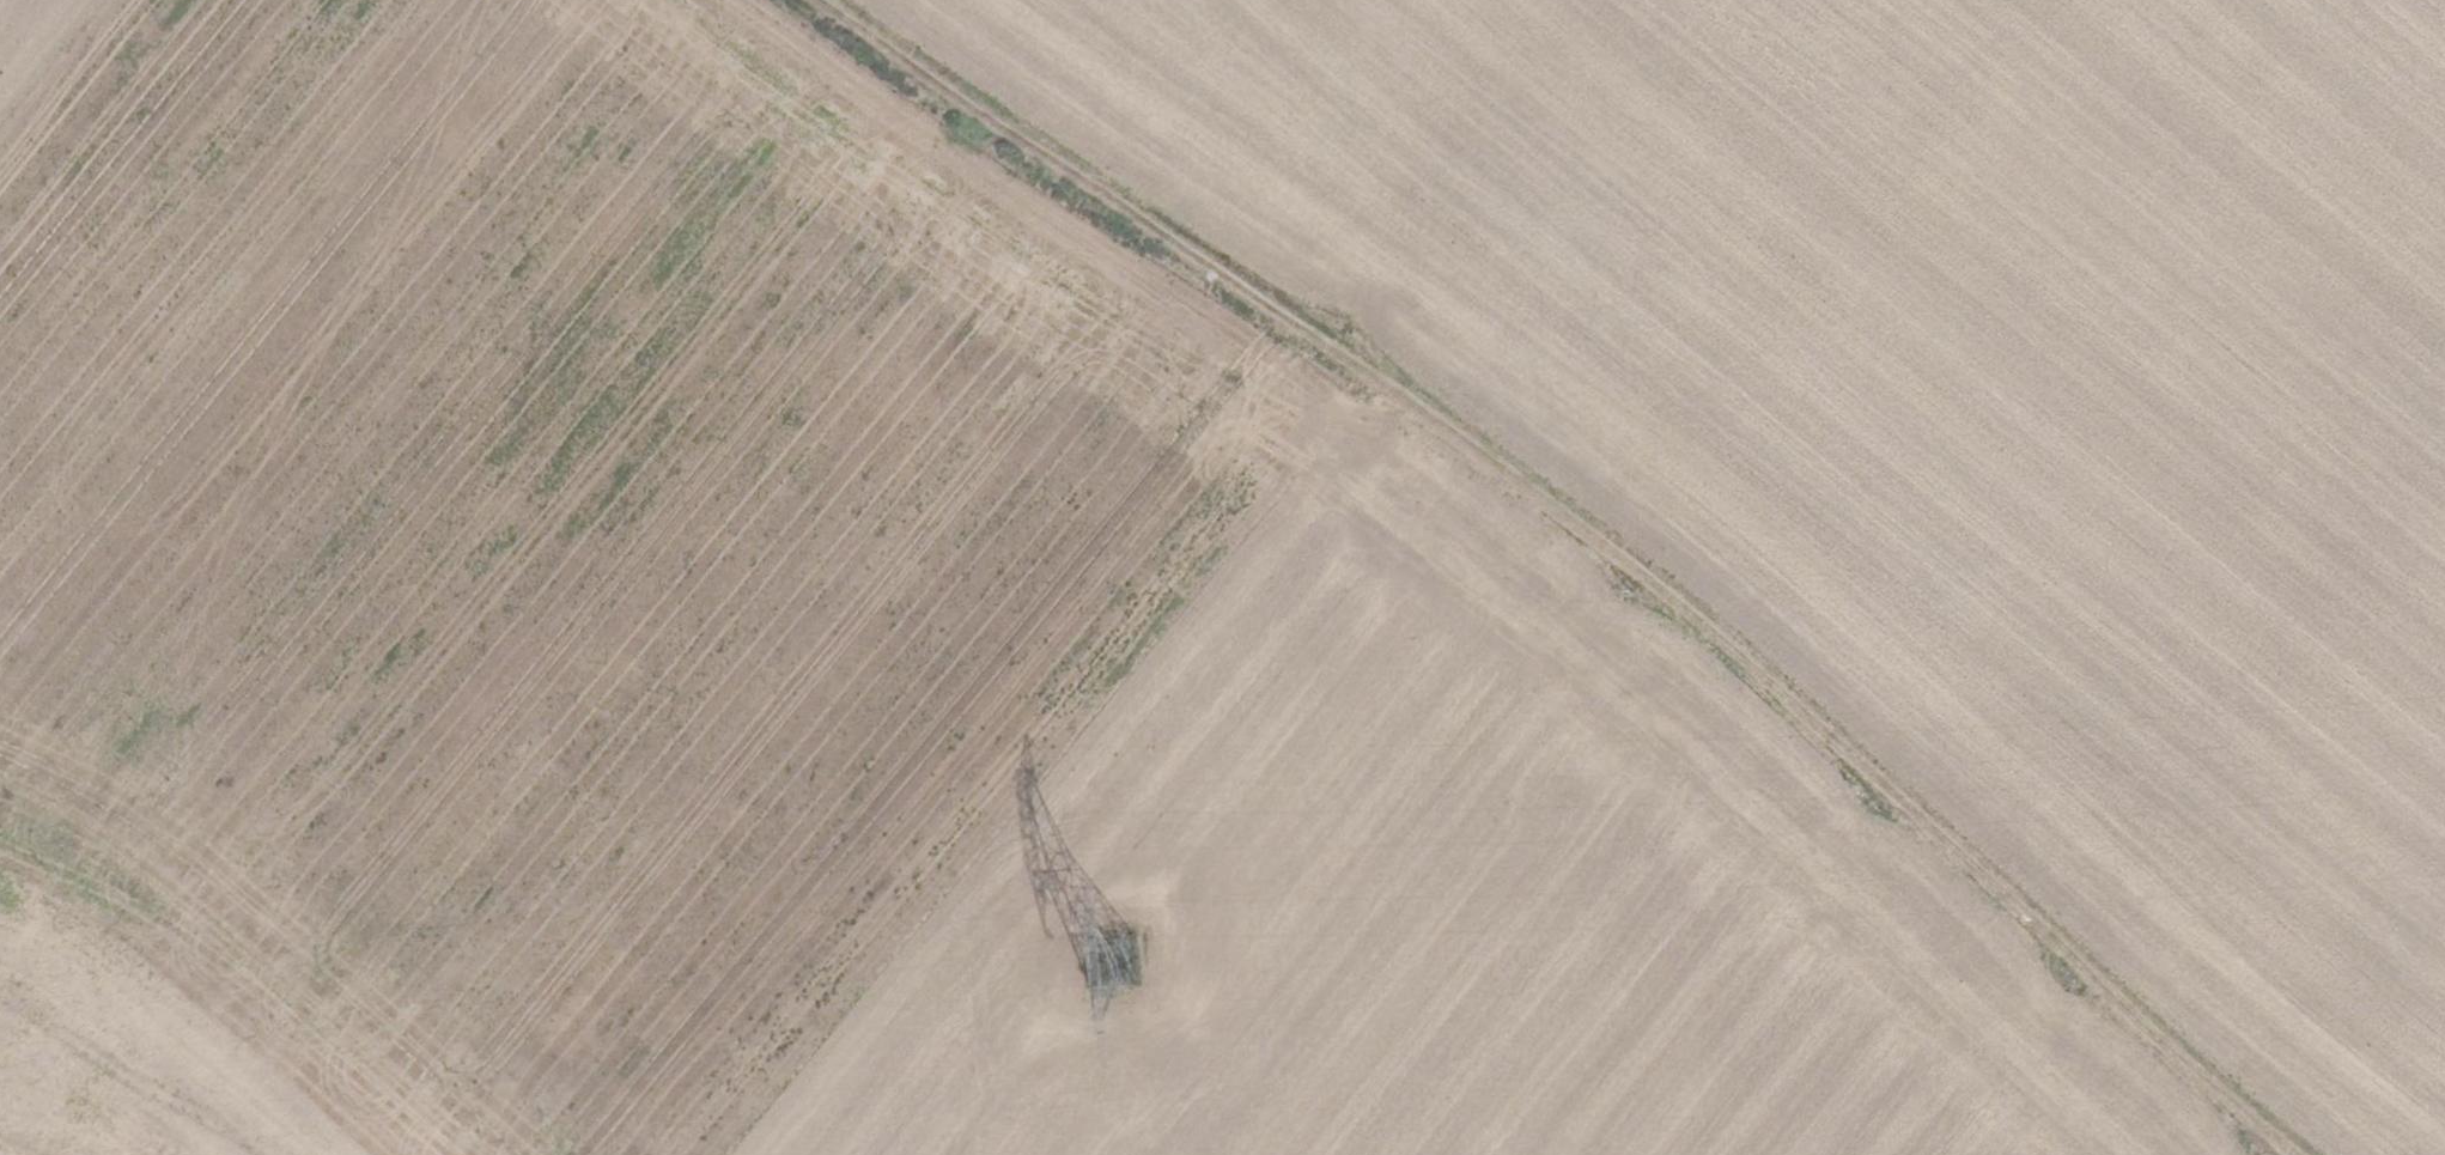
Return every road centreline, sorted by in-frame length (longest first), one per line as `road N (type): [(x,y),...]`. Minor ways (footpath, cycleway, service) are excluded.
road 1 (track): [(848,0),(1399,381),(1641,571),(2303,1154)]

